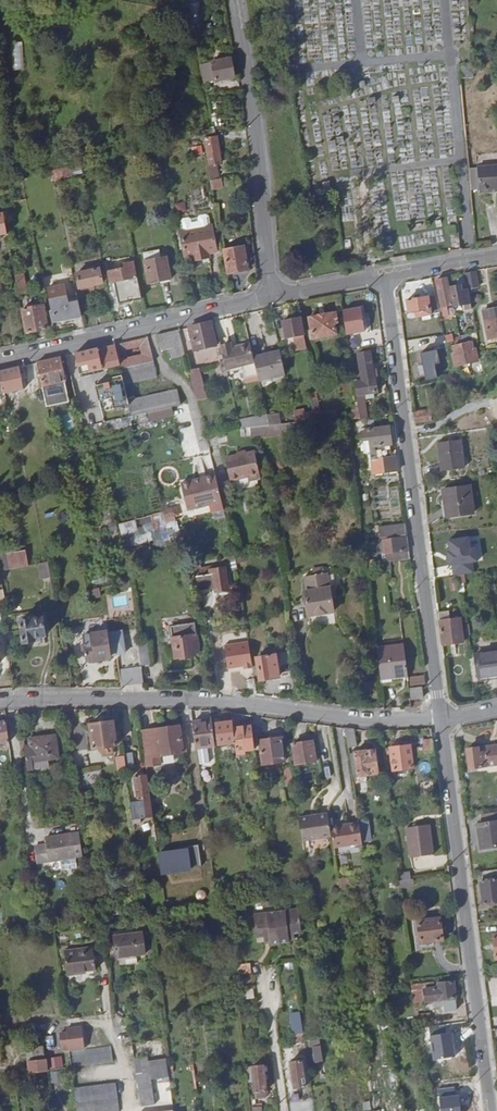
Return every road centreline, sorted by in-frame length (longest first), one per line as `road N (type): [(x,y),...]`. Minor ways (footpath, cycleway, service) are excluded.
road 1 (residential): [(442,720),(379,275)]
road 2 (residential): [(0,703),(214,700),(442,720)]
road 3 (residential): [(490,1110),(442,720)]
road 4 (residential): [(268,297),(259,149),(235,0)]
road 5 (residential): [(0,361),(268,297)]
road 6 (residential): [(284,1110),(268,978)]

